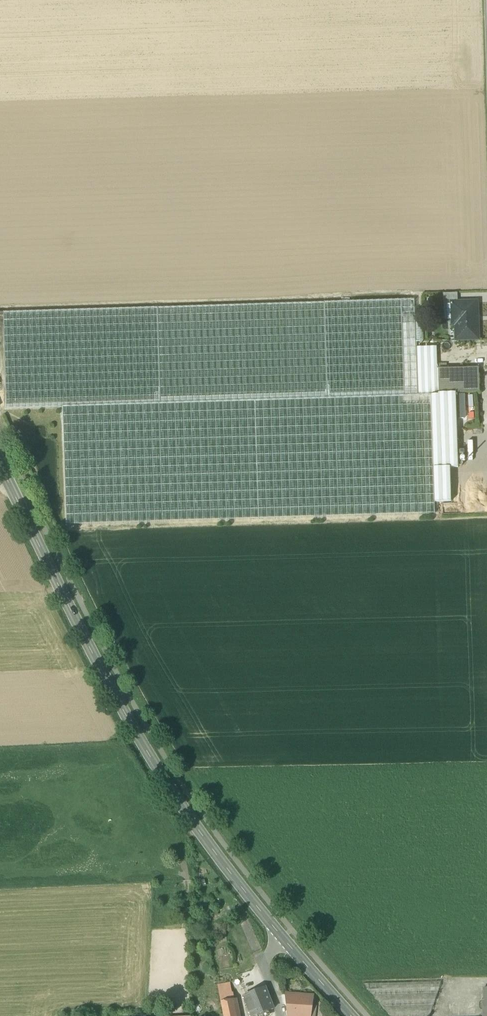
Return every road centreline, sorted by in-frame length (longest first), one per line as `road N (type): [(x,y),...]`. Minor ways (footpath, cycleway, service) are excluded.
road 1 (tertiary): [(0,467),(150,758),(284,942)]

